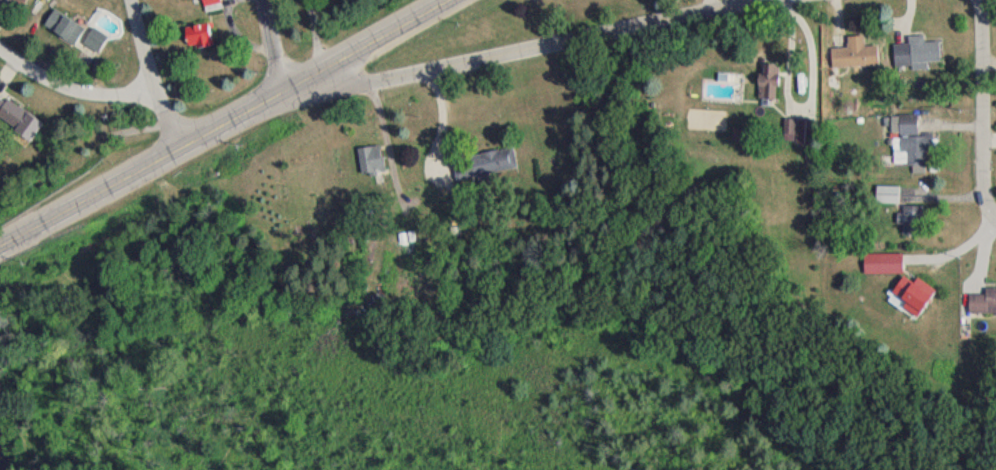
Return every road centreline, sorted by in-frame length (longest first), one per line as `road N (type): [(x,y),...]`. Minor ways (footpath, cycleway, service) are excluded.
road 1 (primary): [(0,248),(449,0)]
road 2 (residential): [(309,78),(370,79),(785,0)]
road 3 (residential): [(980,0),(986,177),(995,211)]
road 4 (residential): [(0,47),(74,88),(144,93)]

